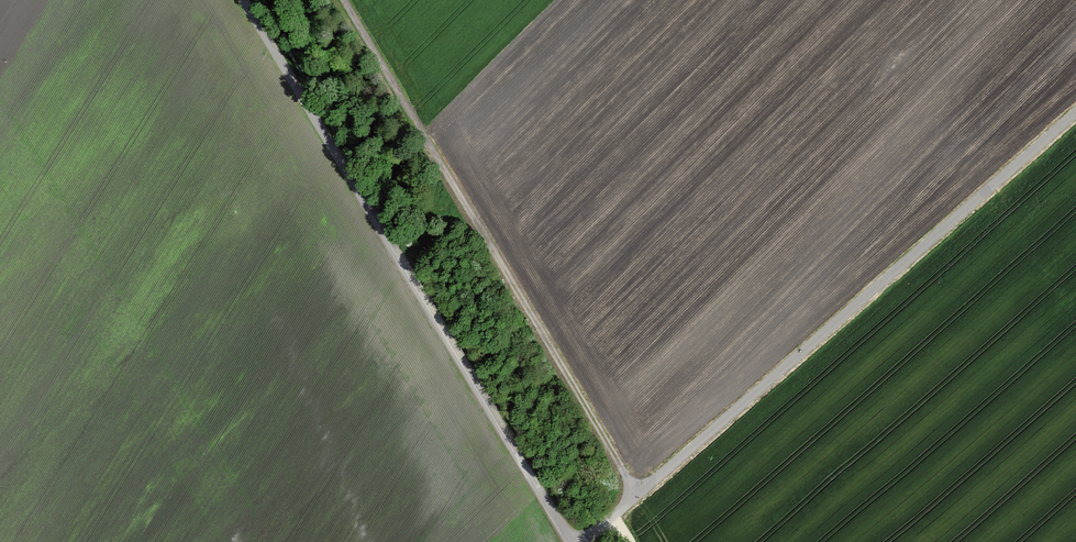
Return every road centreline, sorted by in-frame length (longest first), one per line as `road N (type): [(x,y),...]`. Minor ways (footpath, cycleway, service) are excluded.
road 1 (unclassified): [(1075,113),(582,541)]
road 2 (track): [(245,0),(571,541)]
road 3 (track): [(343,0),(621,467)]

